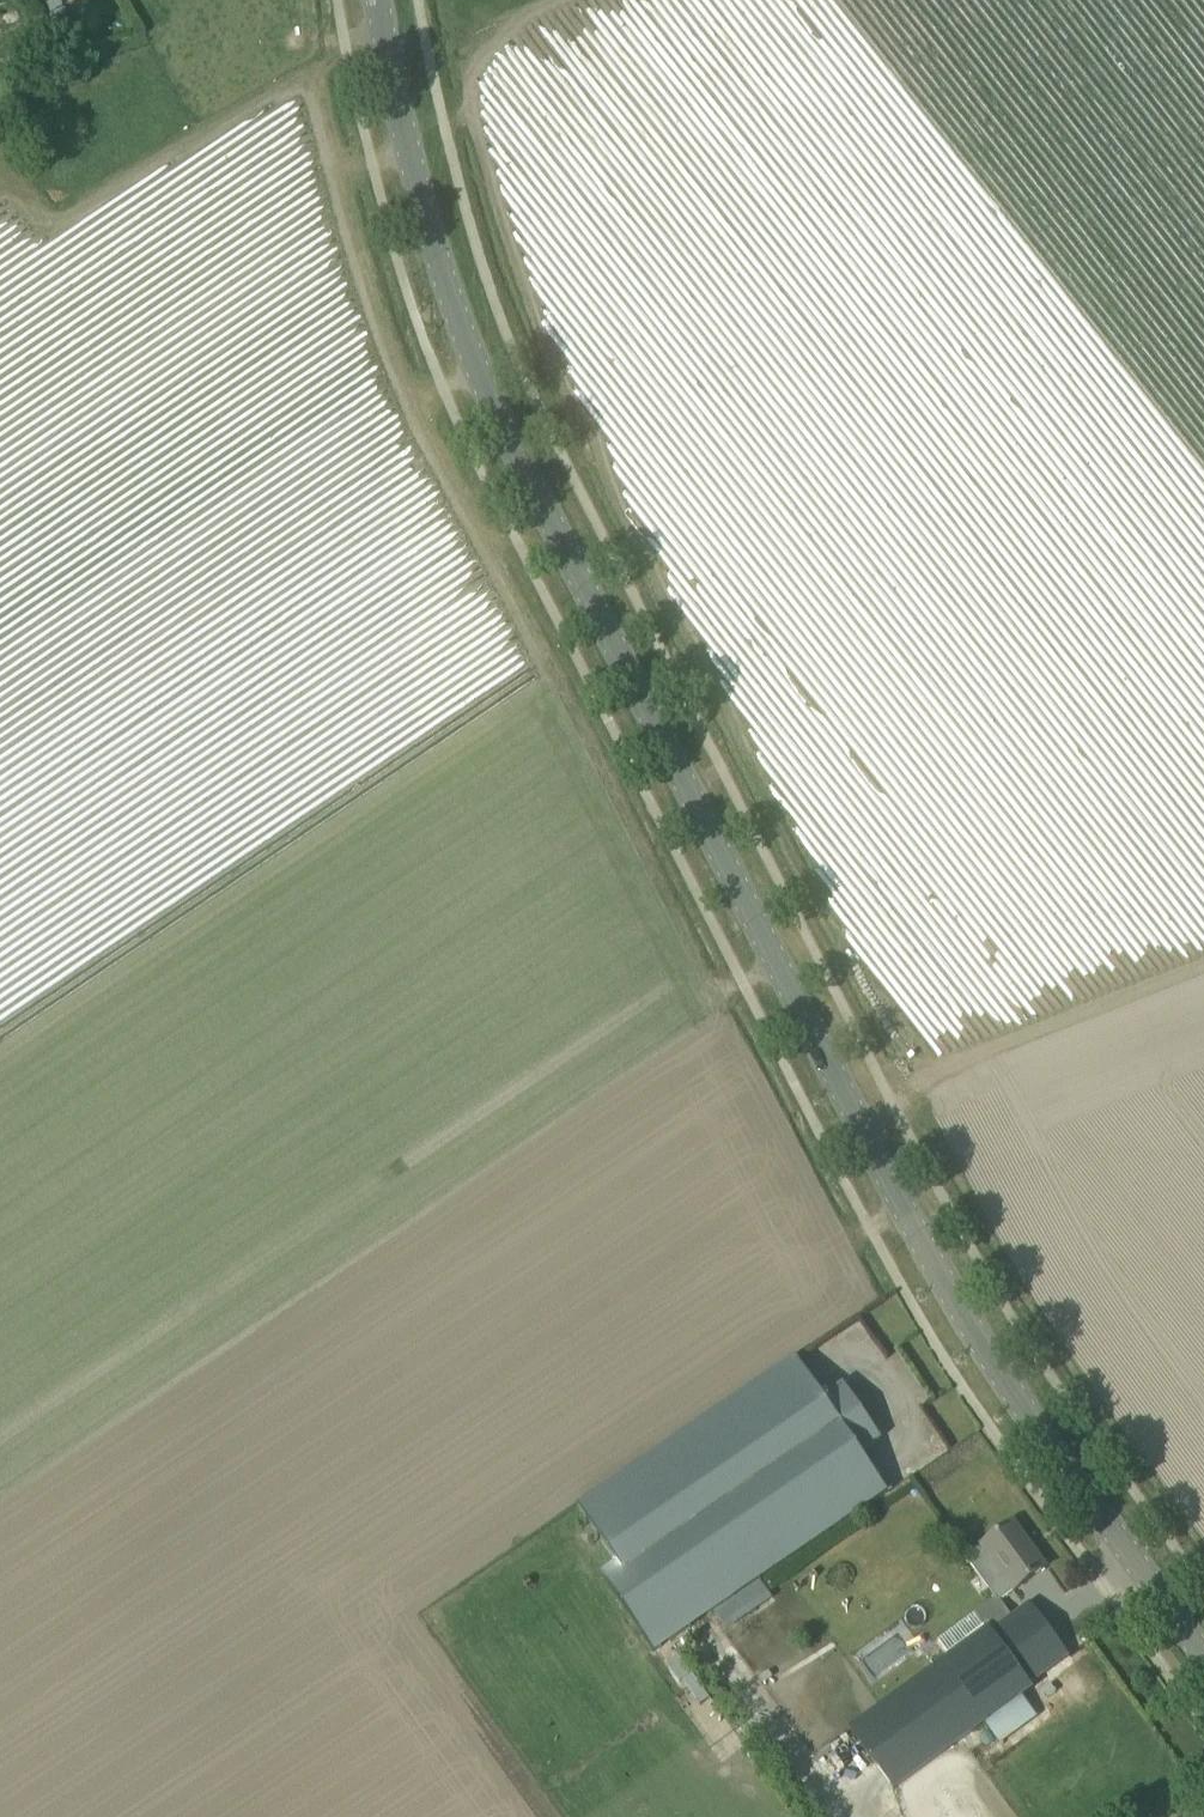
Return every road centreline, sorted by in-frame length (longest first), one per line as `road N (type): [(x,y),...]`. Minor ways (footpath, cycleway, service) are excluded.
road 1 (tertiary): [(1203,1655),(983,1348),(478,369),(426,216),(380,0)]

